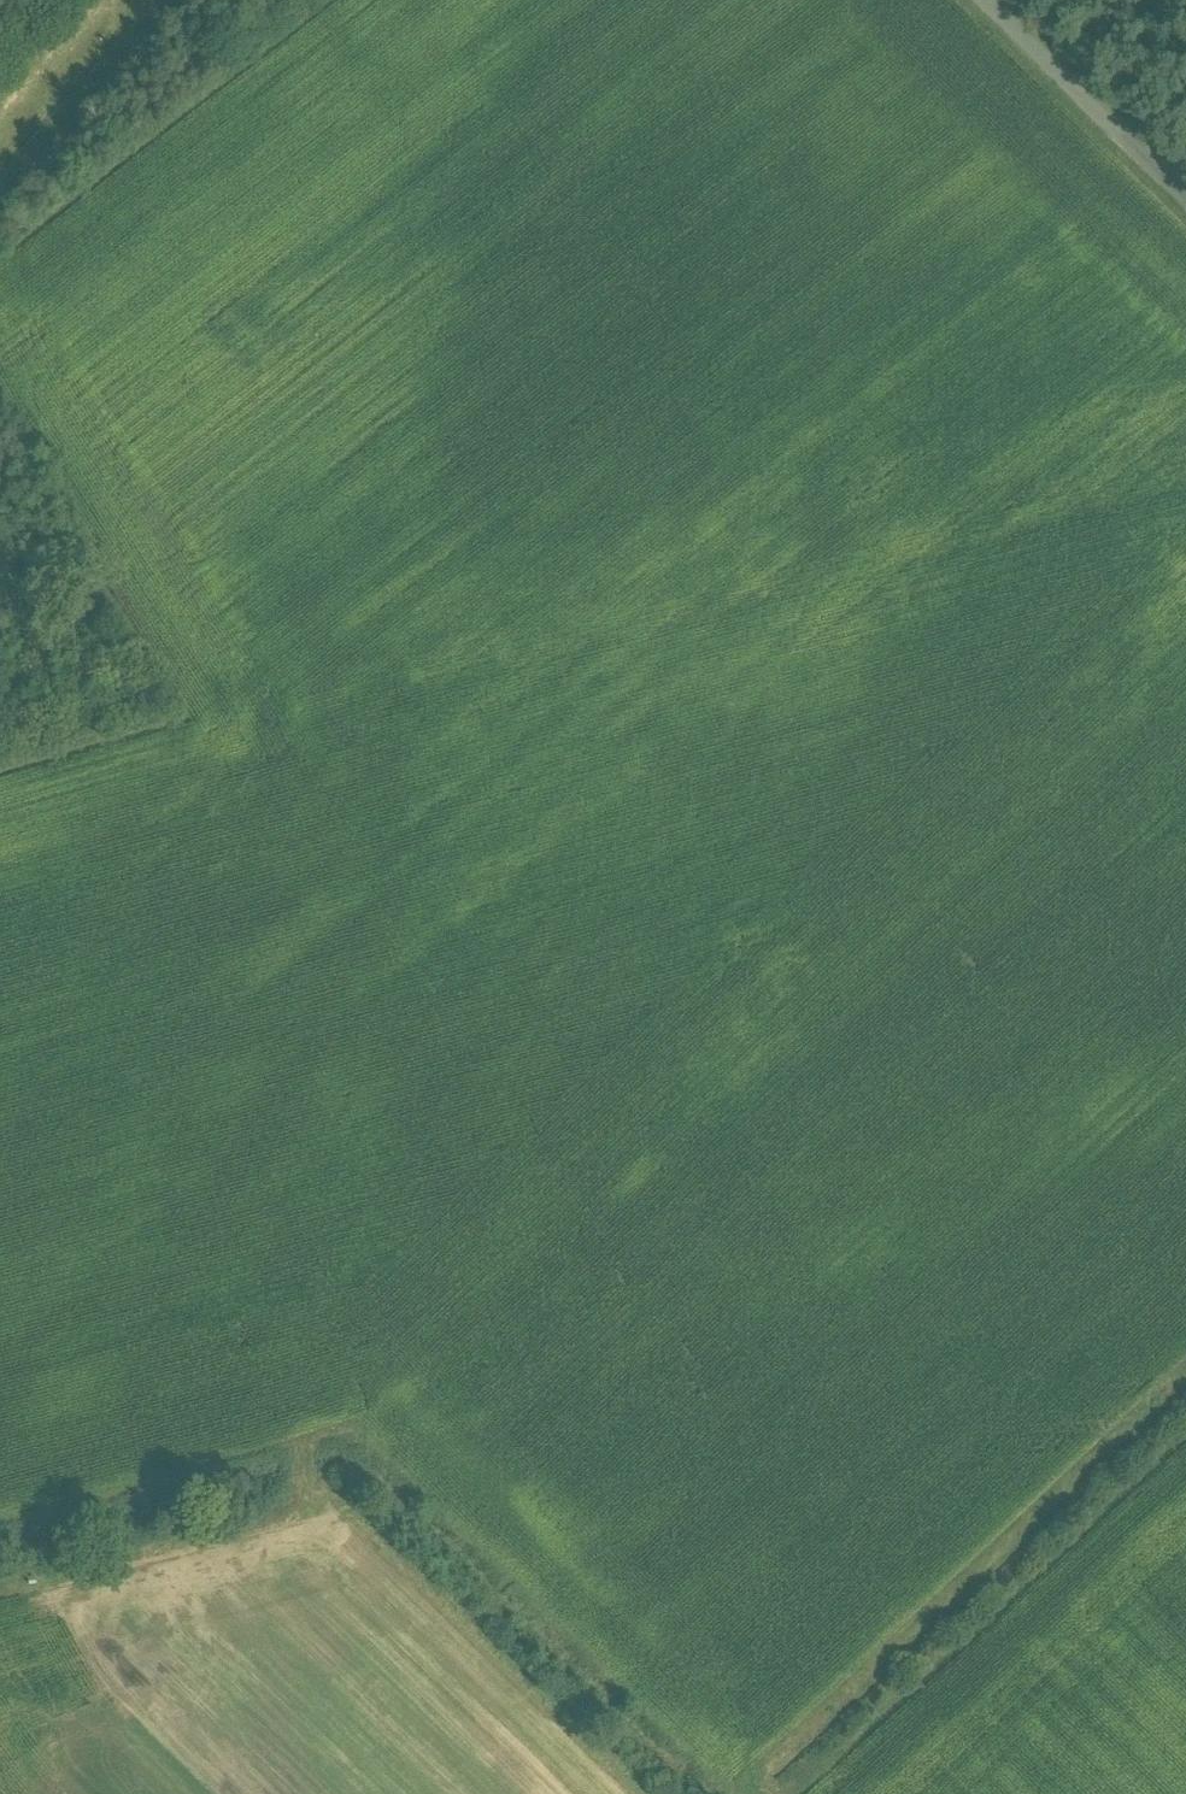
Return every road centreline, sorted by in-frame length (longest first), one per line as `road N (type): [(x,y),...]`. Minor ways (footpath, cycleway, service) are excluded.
road 1 (unclassified): [(985,0),(1185,196)]
road 2 (unclassified): [(0,207),(187,0)]

